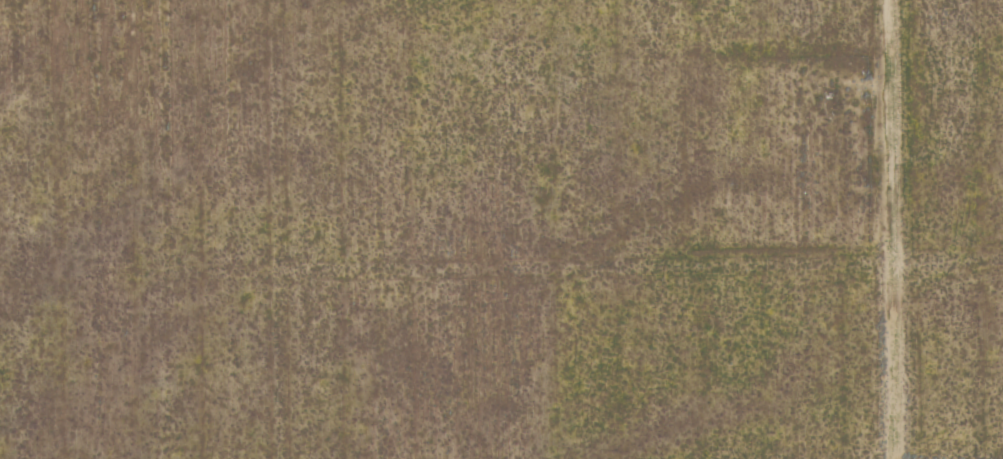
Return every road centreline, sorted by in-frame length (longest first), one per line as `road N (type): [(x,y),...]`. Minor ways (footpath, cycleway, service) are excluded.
road 1 (residential): [(886,0),(894,458)]

